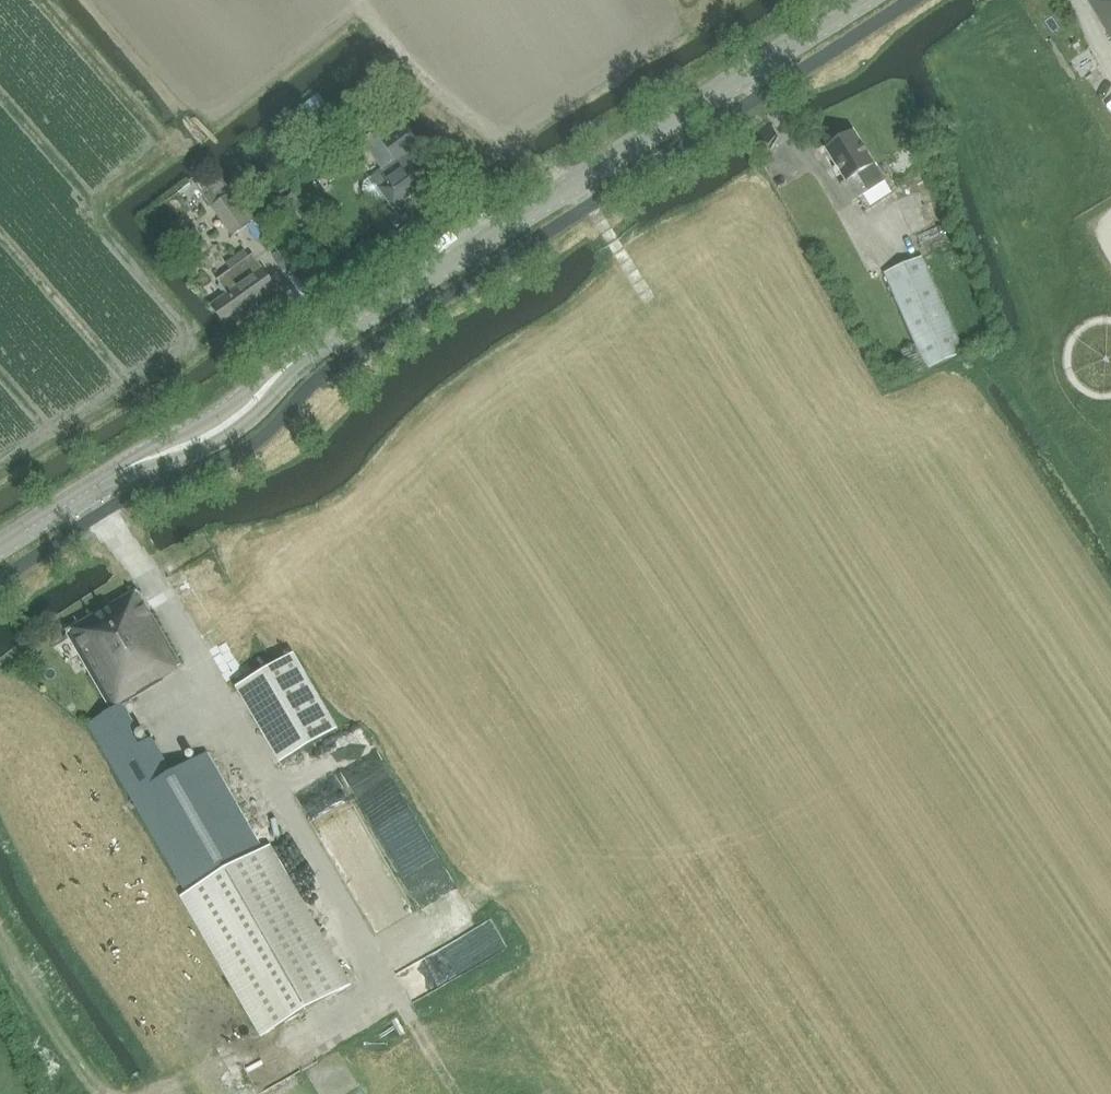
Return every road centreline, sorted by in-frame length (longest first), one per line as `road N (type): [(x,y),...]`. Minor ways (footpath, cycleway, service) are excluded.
road 1 (tertiary): [(0,546),(131,466),(231,418),(309,351),(862,0)]
road 2 (track): [(361,0),(435,89),(573,187)]

